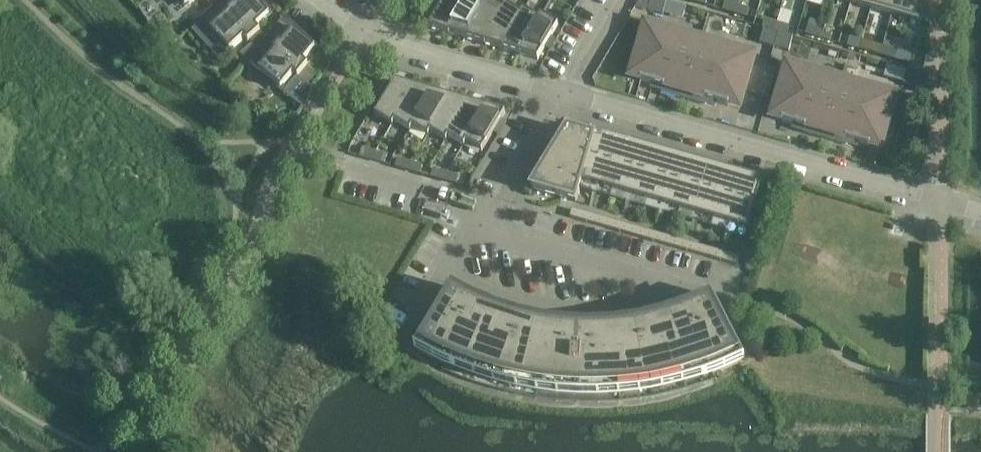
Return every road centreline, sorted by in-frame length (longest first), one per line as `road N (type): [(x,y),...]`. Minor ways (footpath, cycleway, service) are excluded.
road 1 (residential): [(486,222),(522,241),(664,281),(665,298),(588,311),(494,293),(445,268),(484,224)]
road 2 (unclassified): [(568,95),(980,213)]
road 3 (unclassified): [(313,0),(381,40),(568,95)]
road 4 (residential): [(486,222),(568,95)]

